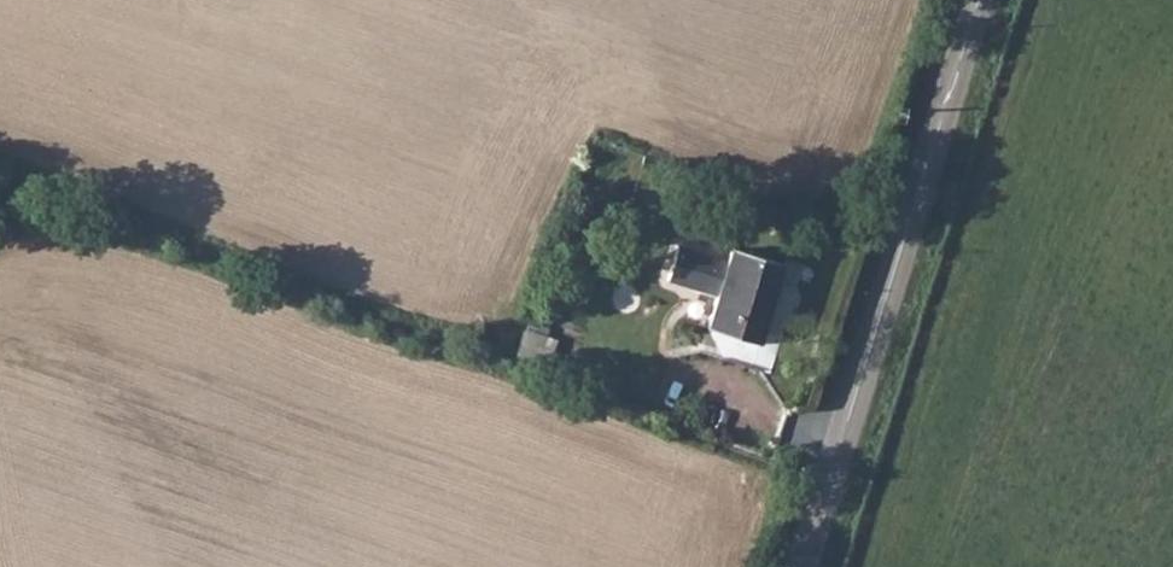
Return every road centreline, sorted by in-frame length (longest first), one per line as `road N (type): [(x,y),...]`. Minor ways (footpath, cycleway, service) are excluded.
road 1 (tertiary): [(982,0),(802,566)]

